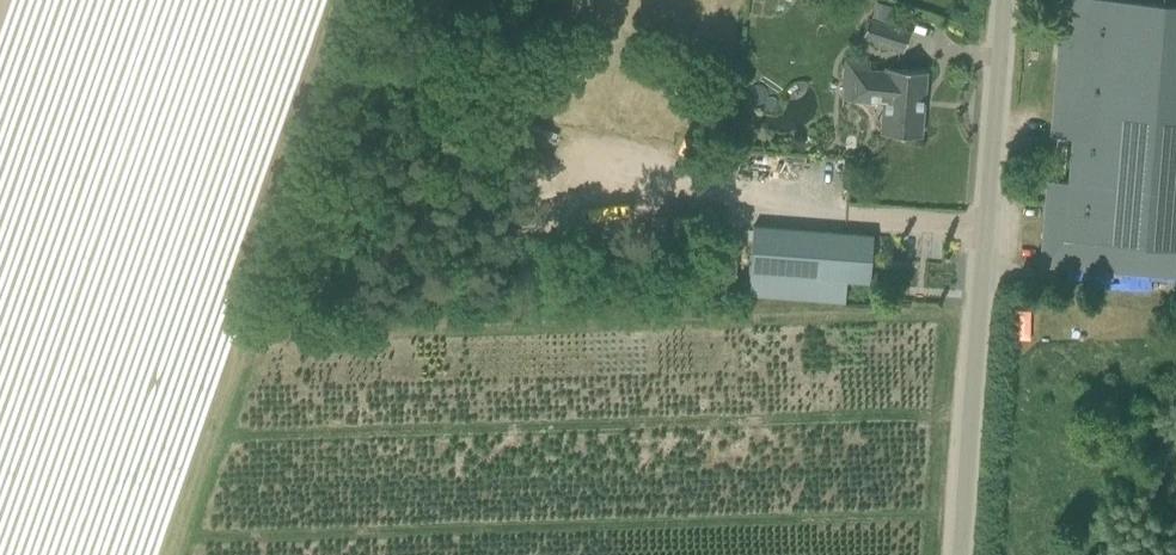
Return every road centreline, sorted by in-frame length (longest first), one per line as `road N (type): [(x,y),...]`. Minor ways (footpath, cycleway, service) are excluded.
road 1 (unclassified): [(960,554),(1007,0)]

